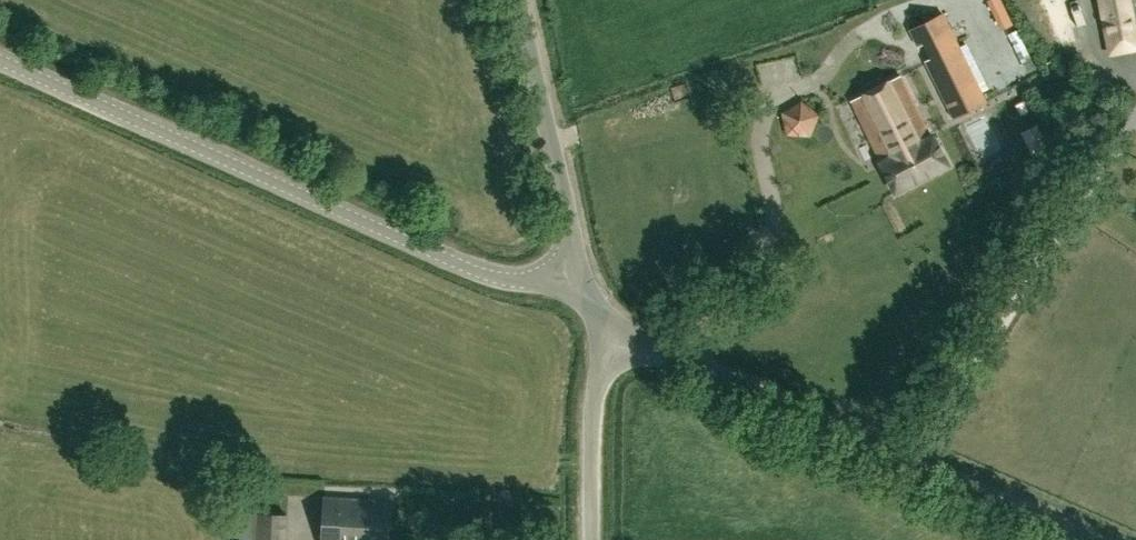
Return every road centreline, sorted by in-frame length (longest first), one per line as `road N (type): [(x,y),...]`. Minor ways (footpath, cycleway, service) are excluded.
road 1 (unclassified): [(573,275),(530,281),(469,269),(0,59)]
road 2 (unclassified): [(1080,539),(643,348),(610,340)]
road 3 (unclassified): [(573,275),(567,203),(519,0)]
road 4 (unclassified): [(593,539),(594,421),(610,340)]

